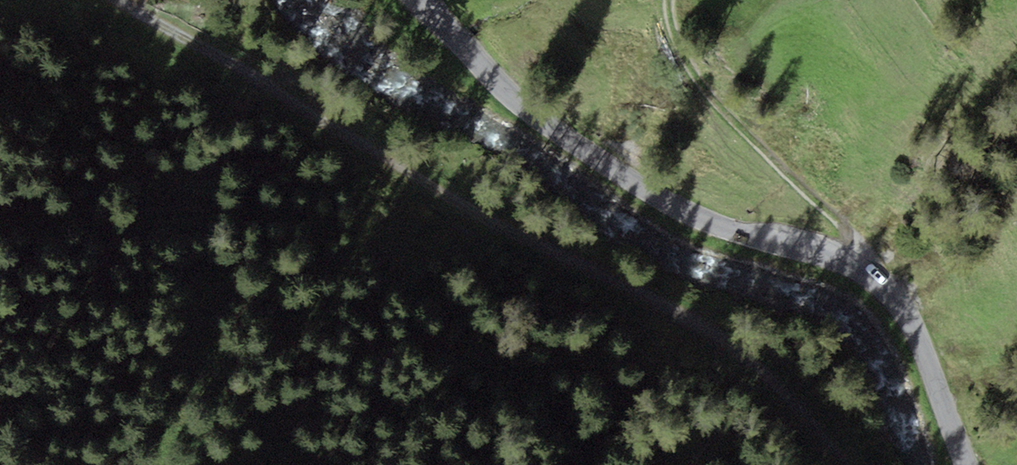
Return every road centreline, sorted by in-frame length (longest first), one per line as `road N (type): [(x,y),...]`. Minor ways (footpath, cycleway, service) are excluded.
road 1 (tertiary): [(418,0),(469,71),(515,114),(659,201),(730,231),(866,270),(903,314),(967,464)]
road 2 (track): [(238,71),(488,224),(690,319),(775,394),(829,464)]
road 3 (track): [(122,0),(238,71)]

